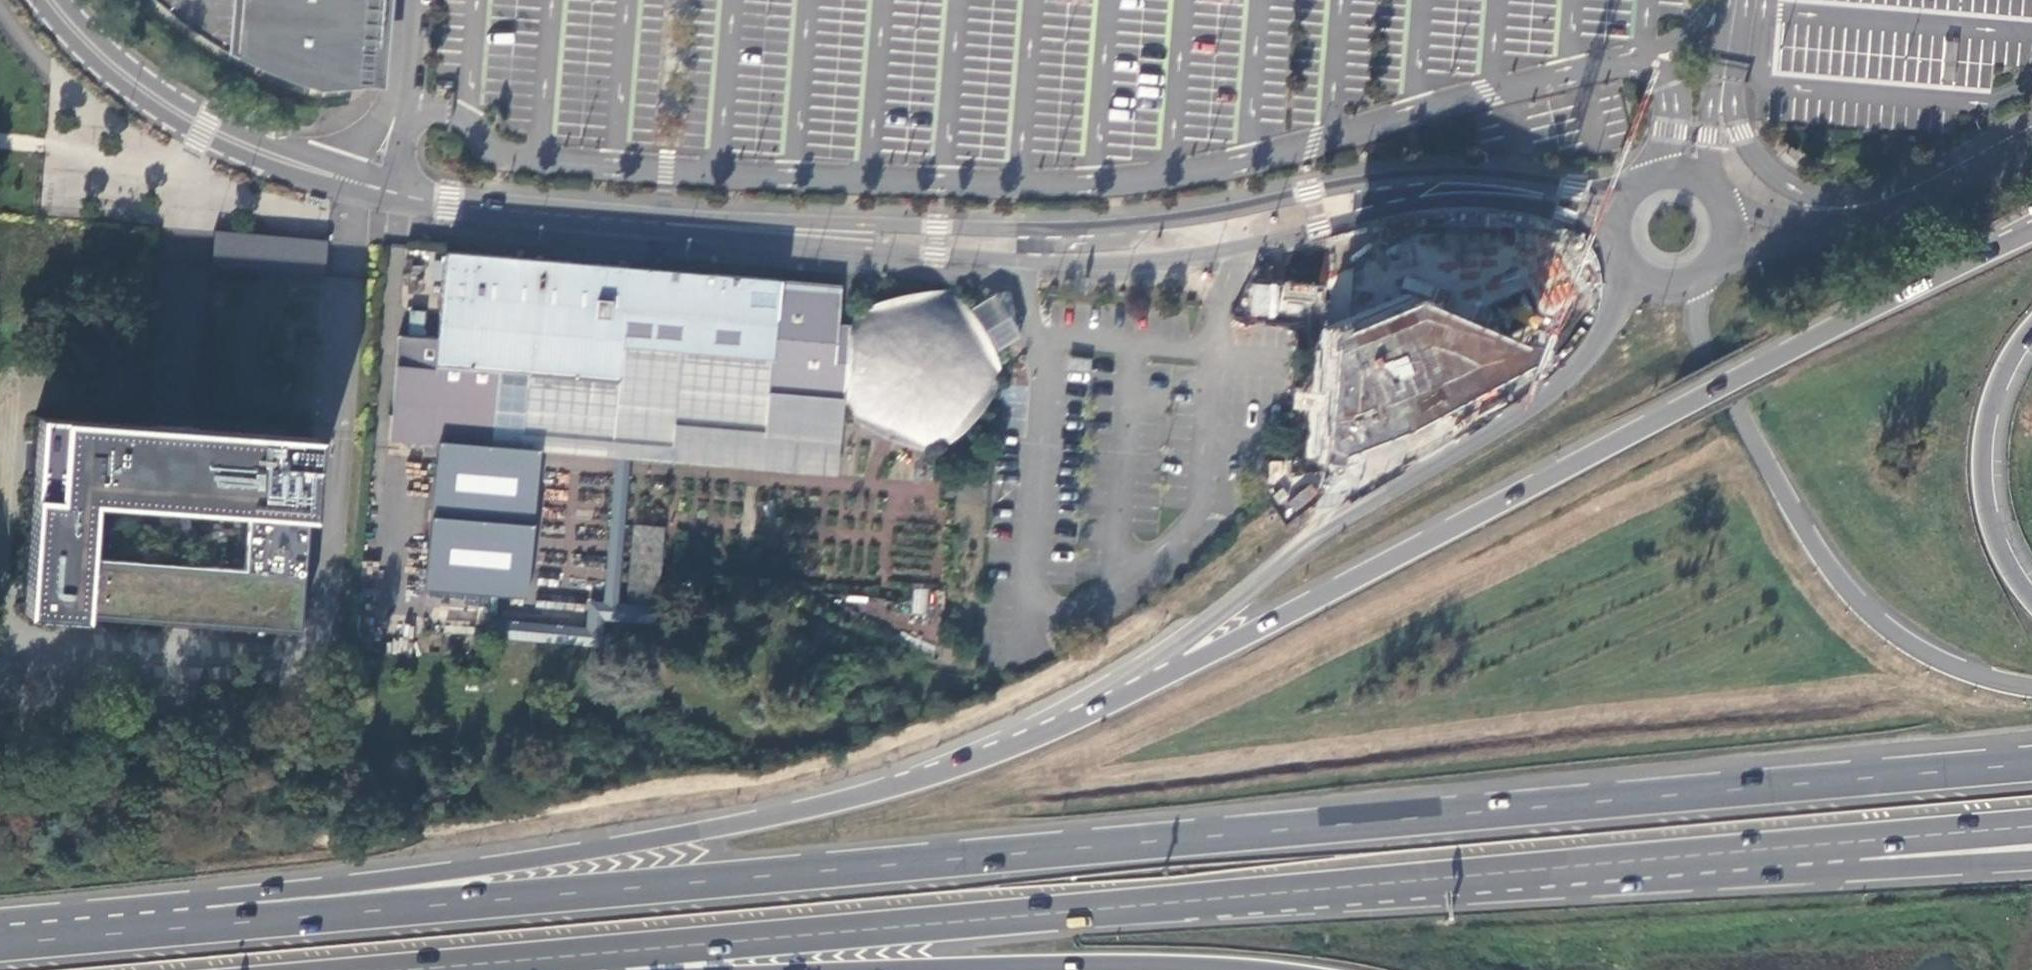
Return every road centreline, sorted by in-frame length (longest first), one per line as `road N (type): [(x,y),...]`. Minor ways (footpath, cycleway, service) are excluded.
road 1 (trunk): [(2031,763),(176,928)]
road 2 (trunk): [(555,954),(1835,843)]
road 3 (trunk): [(1157,674),(1070,721),(849,799),(470,868),(204,899),(176,928)]
road 4 (trunk): [(2031,230),(1157,674)]
road 5 (tertiary): [(681,225),(934,255),(1114,266),(1203,257),(1410,204),(1488,199),(1567,217),(1612,244)]
road 6 (tertiary): [(1626,187),(1411,176),(1175,221),(1078,229),(681,225)]
road 7 (trunk): [(1626,270),(1610,319),(1566,379),(1320,529),(1176,645),(1157,674)]
road 8 (trunk): [(2031,688),(1926,652),(1835,576),(1697,333),(1711,277)]
road 9 (trunk): [(870,969),(1258,969)]
road 10 (tertiary): [(49,0),(108,61),(204,127),(368,186)]
road 11 (tertiary): [(2031,125),(1844,218),(1774,218),(1727,202)]
road 12 (tertiary): [(1724,262),(1888,231),(2031,161)]
road 13 (tertiary): [(681,225),(448,205),(368,186)]
road 14 (trunk): [(2031,594),(1999,532),(1987,445),(2004,373),(2031,330)]
road 15 (trunk): [(1835,843),(1864,868),(2031,858)]
road 16 (trunk): [(1835,843),(2031,827)]
road 17 (trunk): [(176,928),(0,943)]
road 18 (trunk): [(385,969),(555,954)]
road 19 (tertiary): [(1727,202),(1686,169),(1659,168),(1626,187)]

